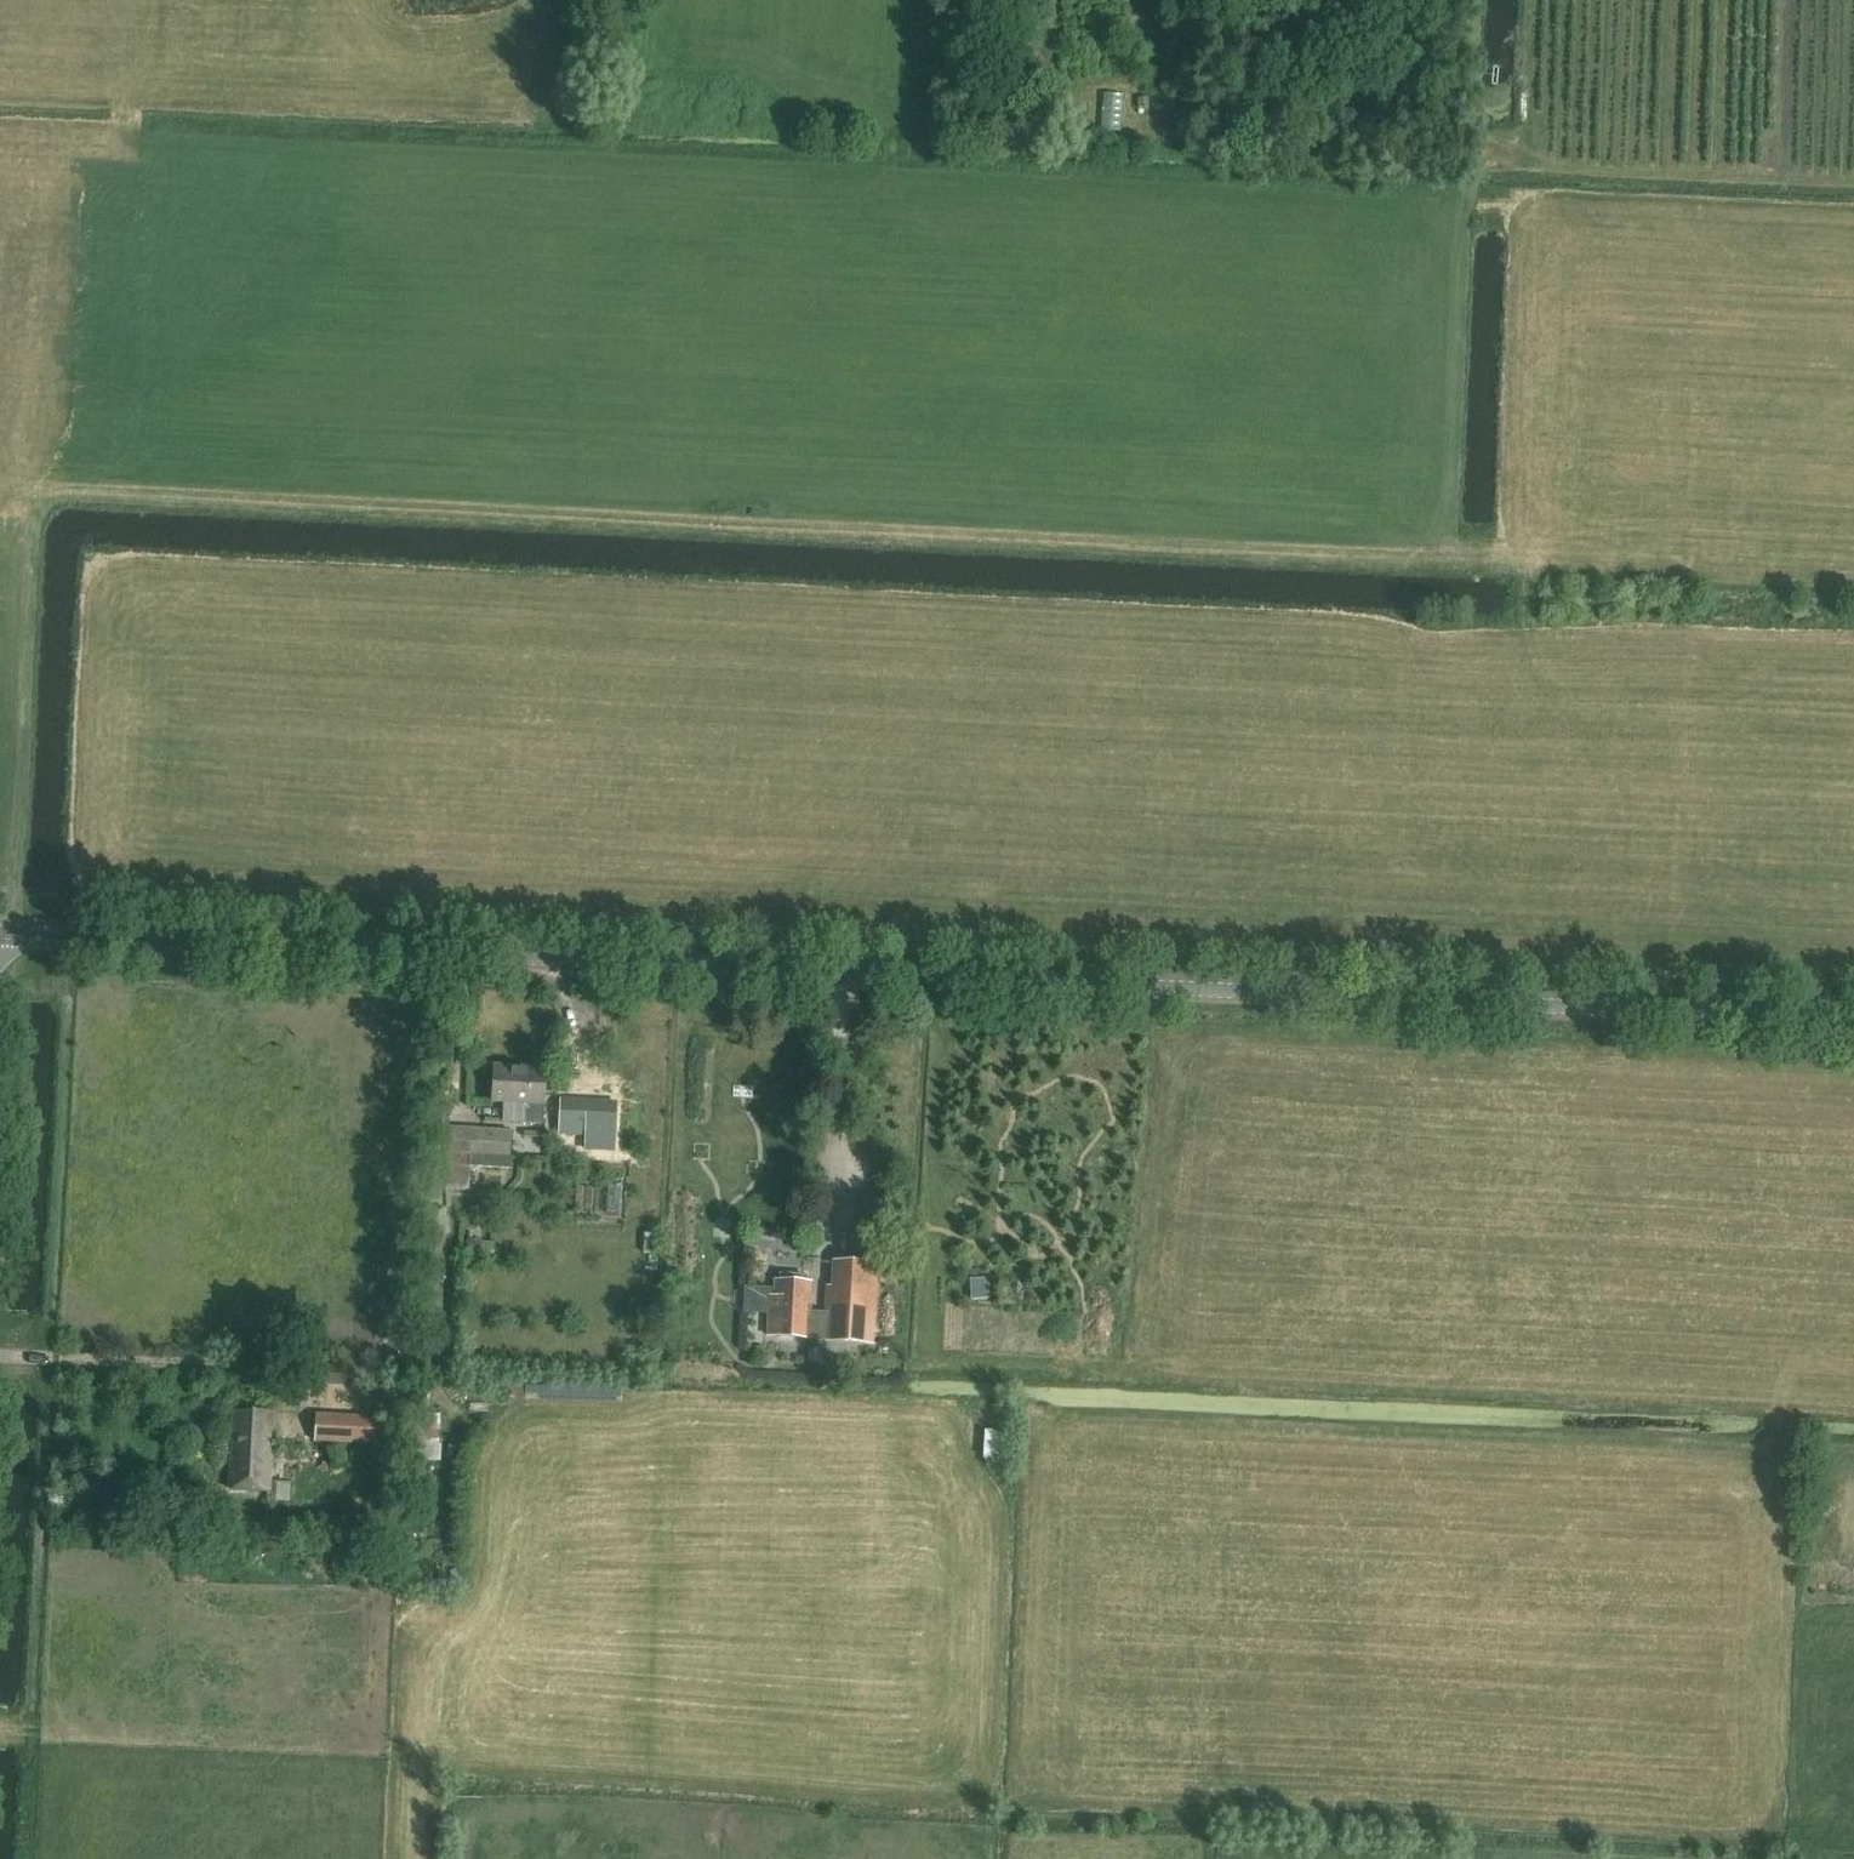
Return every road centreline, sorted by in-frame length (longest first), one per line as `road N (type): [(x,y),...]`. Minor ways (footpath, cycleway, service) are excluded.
road 1 (tertiary): [(1853,1022),(0,933)]

